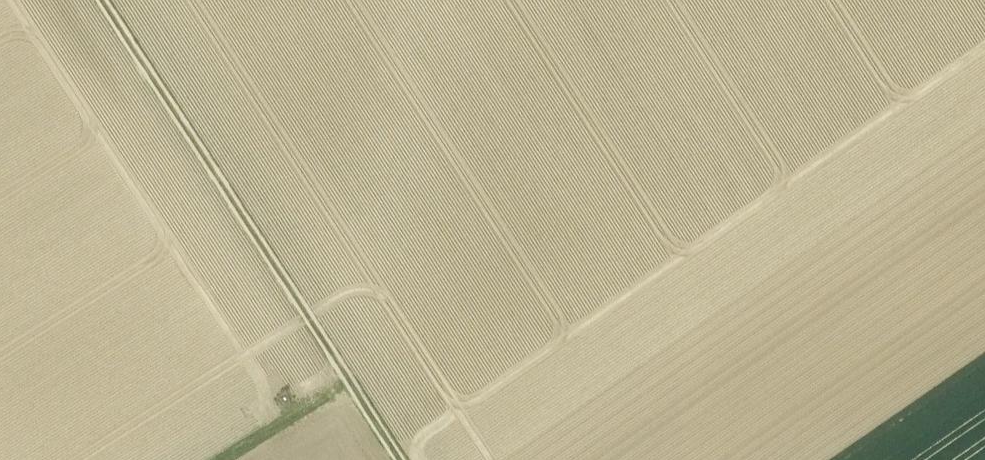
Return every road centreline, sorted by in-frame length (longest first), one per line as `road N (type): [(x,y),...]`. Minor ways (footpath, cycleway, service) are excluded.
road 1 (track): [(400,459),(103,0)]
road 2 (track): [(230,459),(348,380)]

